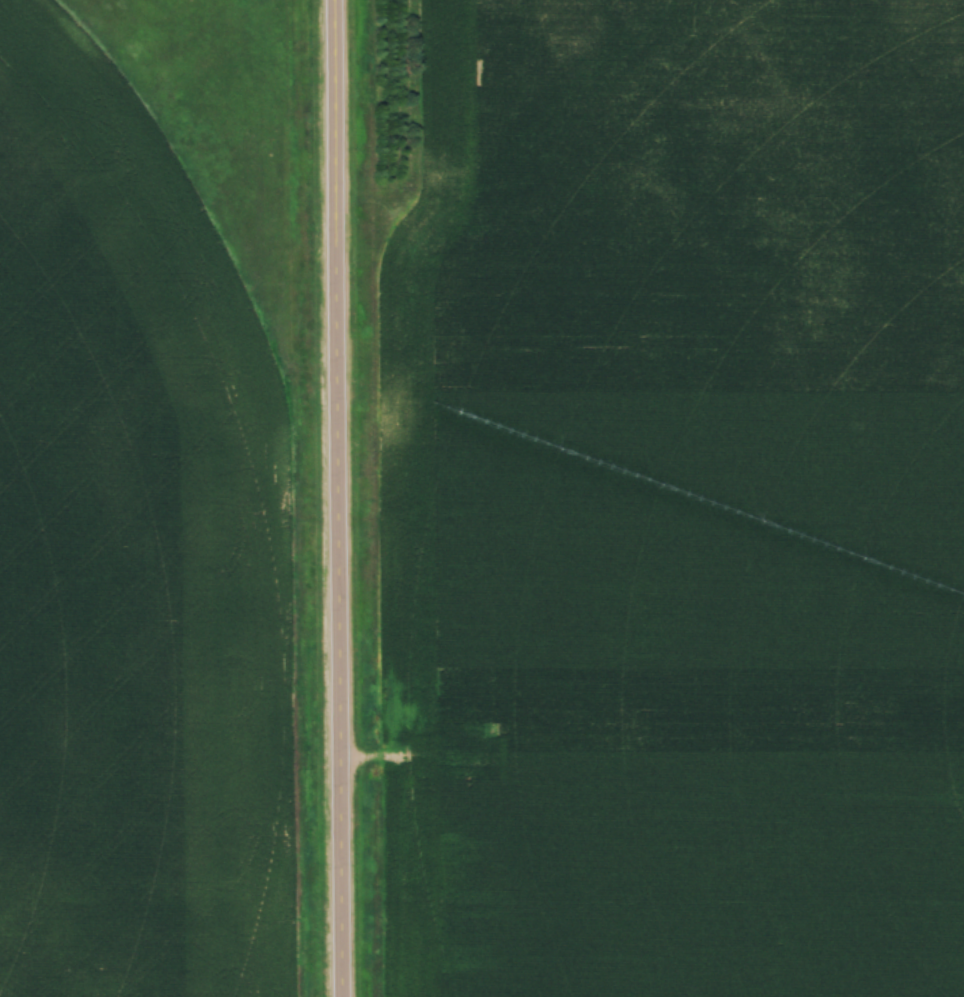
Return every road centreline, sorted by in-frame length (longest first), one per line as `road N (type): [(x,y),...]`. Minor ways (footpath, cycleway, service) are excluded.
road 1 (secondary): [(342,996),(335,0)]

